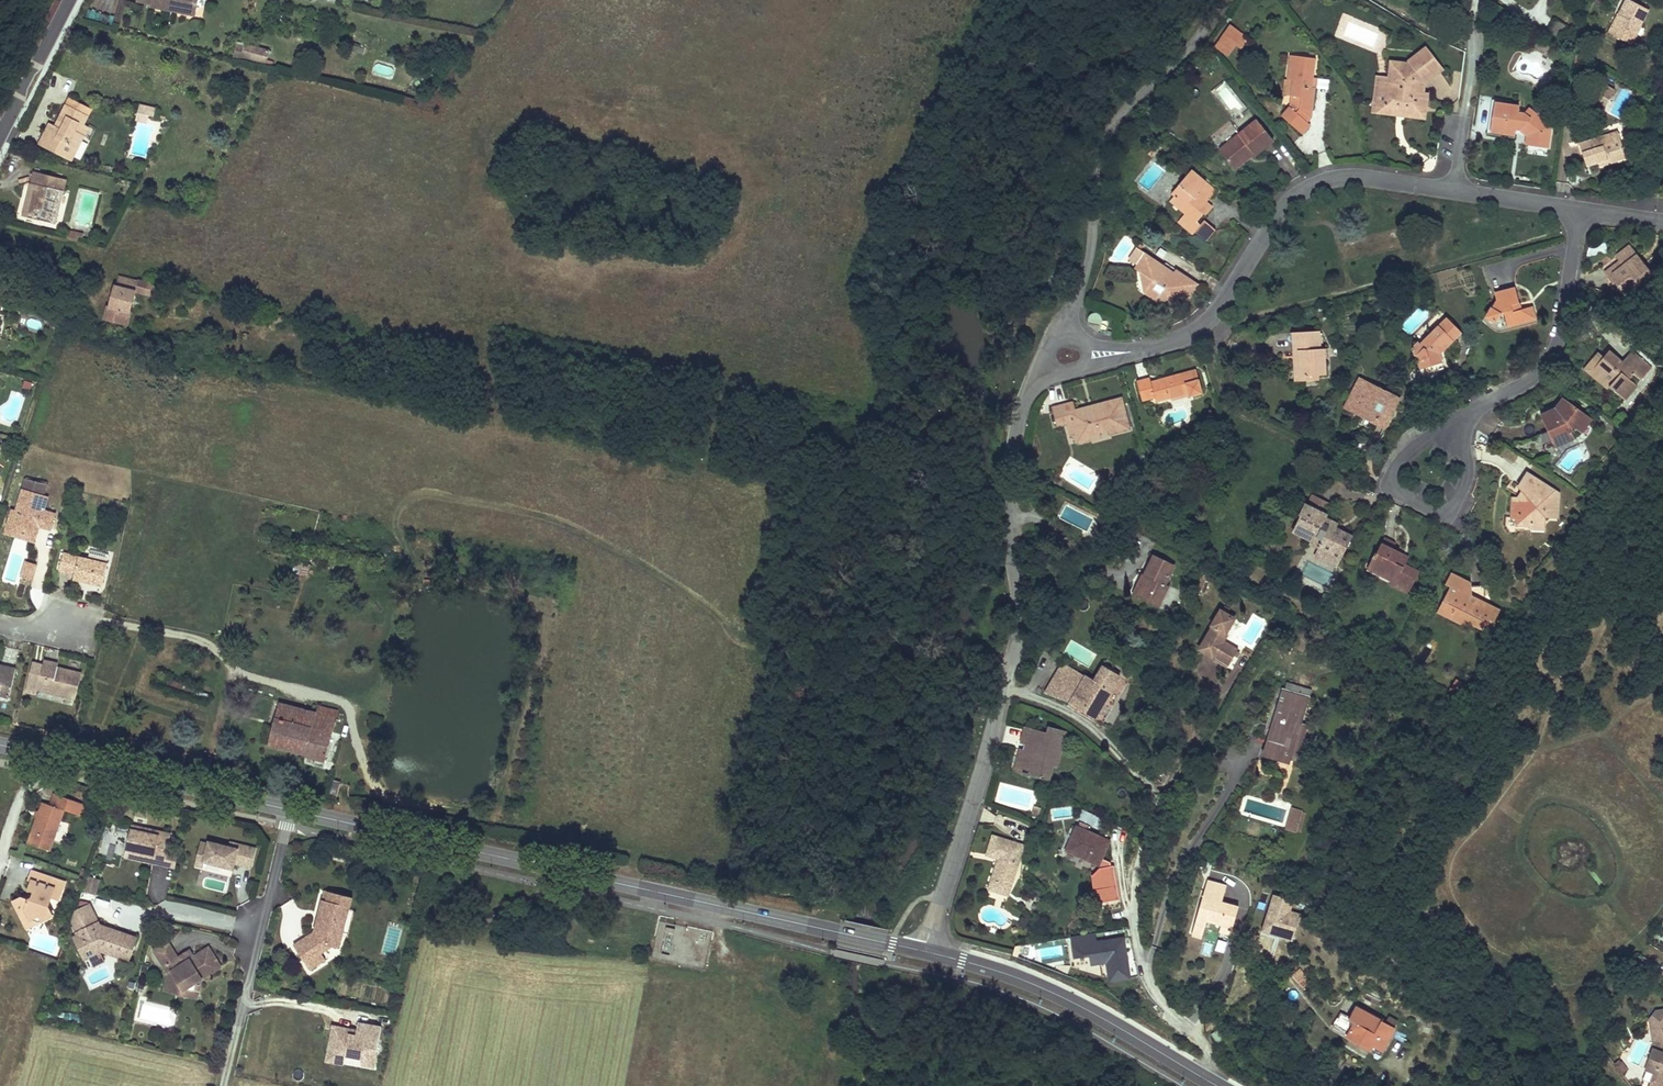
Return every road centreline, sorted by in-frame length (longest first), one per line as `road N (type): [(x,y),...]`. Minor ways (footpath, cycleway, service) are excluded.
road 1 (secondary): [(289,810),(924,951)]
road 2 (residential): [(924,951),(977,796),(1017,632),(1008,471),(1035,378)]
road 3 (residential): [(1143,350),(1207,320),(1286,205),(1322,182),(1358,177),(1580,210)]
road 4 (residential): [(1061,332),(1082,281),(1100,141),(1129,101),(1188,51),(1223,0)]
road 5 (secondary): [(924,951),(1025,978),(1216,1085)]
road 6 (secondary): [(289,810),(0,746)]
road 7 (residential): [(1580,210),(1550,360),(1523,387),(1476,408),(1455,435)]
road 8 (residential): [(1455,435),(1433,434),(1407,455),(1391,476),(1395,491),(1433,512),(1450,510),(1467,472),(1458,439)]
road 9 (residential): [(68,0),(0,131)]

